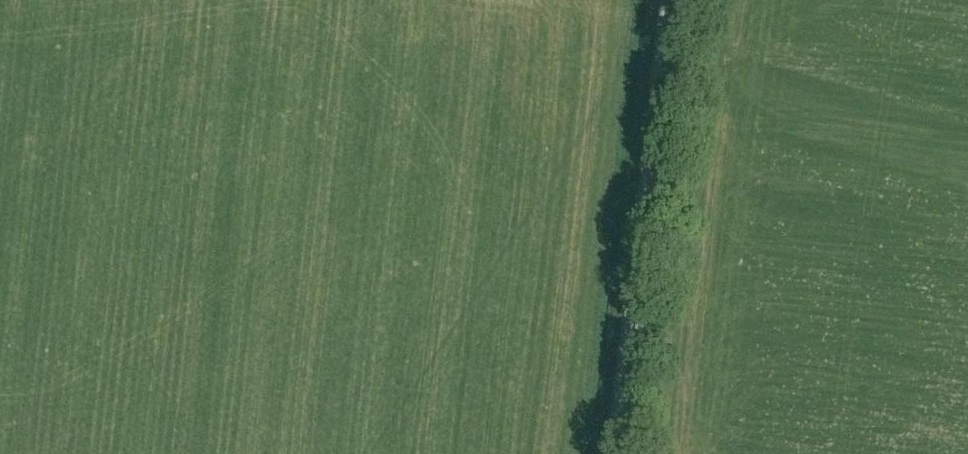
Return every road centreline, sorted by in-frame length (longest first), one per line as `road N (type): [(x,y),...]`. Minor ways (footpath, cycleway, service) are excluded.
road 1 (tertiary): [(613,453),(670,0)]

